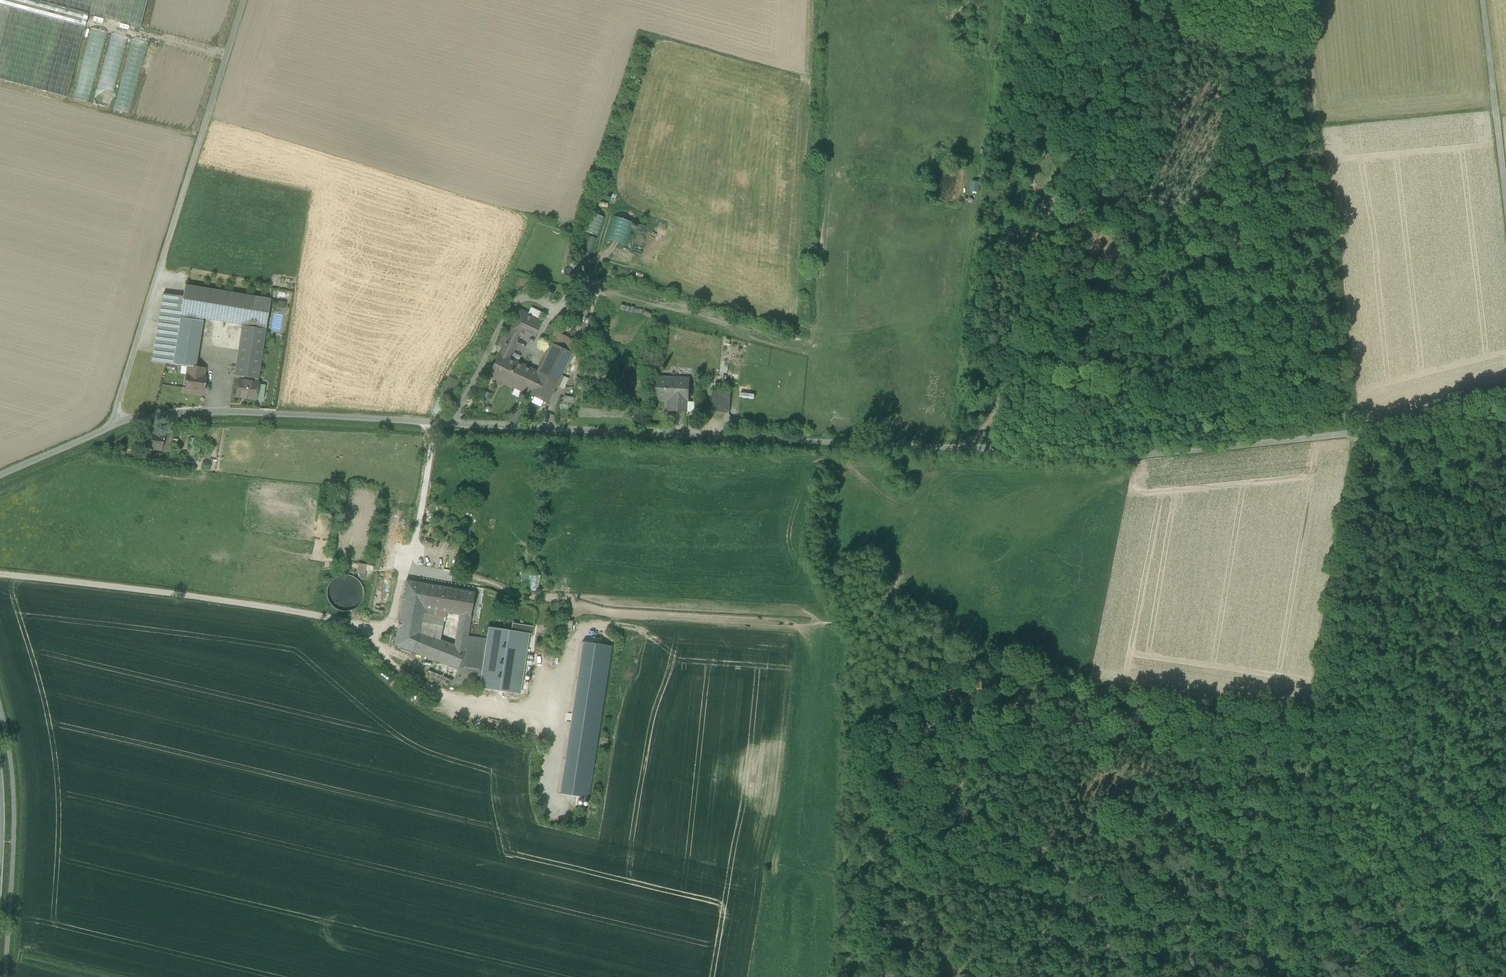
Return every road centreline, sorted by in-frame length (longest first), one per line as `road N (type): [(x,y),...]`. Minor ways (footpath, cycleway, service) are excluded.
road 1 (unclassified): [(1505,393),(1359,432),(1134,456),(217,413),(117,425)]
road 2 (track): [(1359,432),(1272,976)]
road 3 (track): [(1278,938),(826,855)]
road 4 (unclassified): [(243,0),(117,425)]
road 5 (track): [(318,615),(0,574)]
road 6 (unclassified): [(1482,0),(1505,205)]
road 7 (track): [(1494,106),(1312,128)]
road 8 (unclassified): [(117,425),(0,477)]
road 9 (track): [(433,422),(416,548)]

